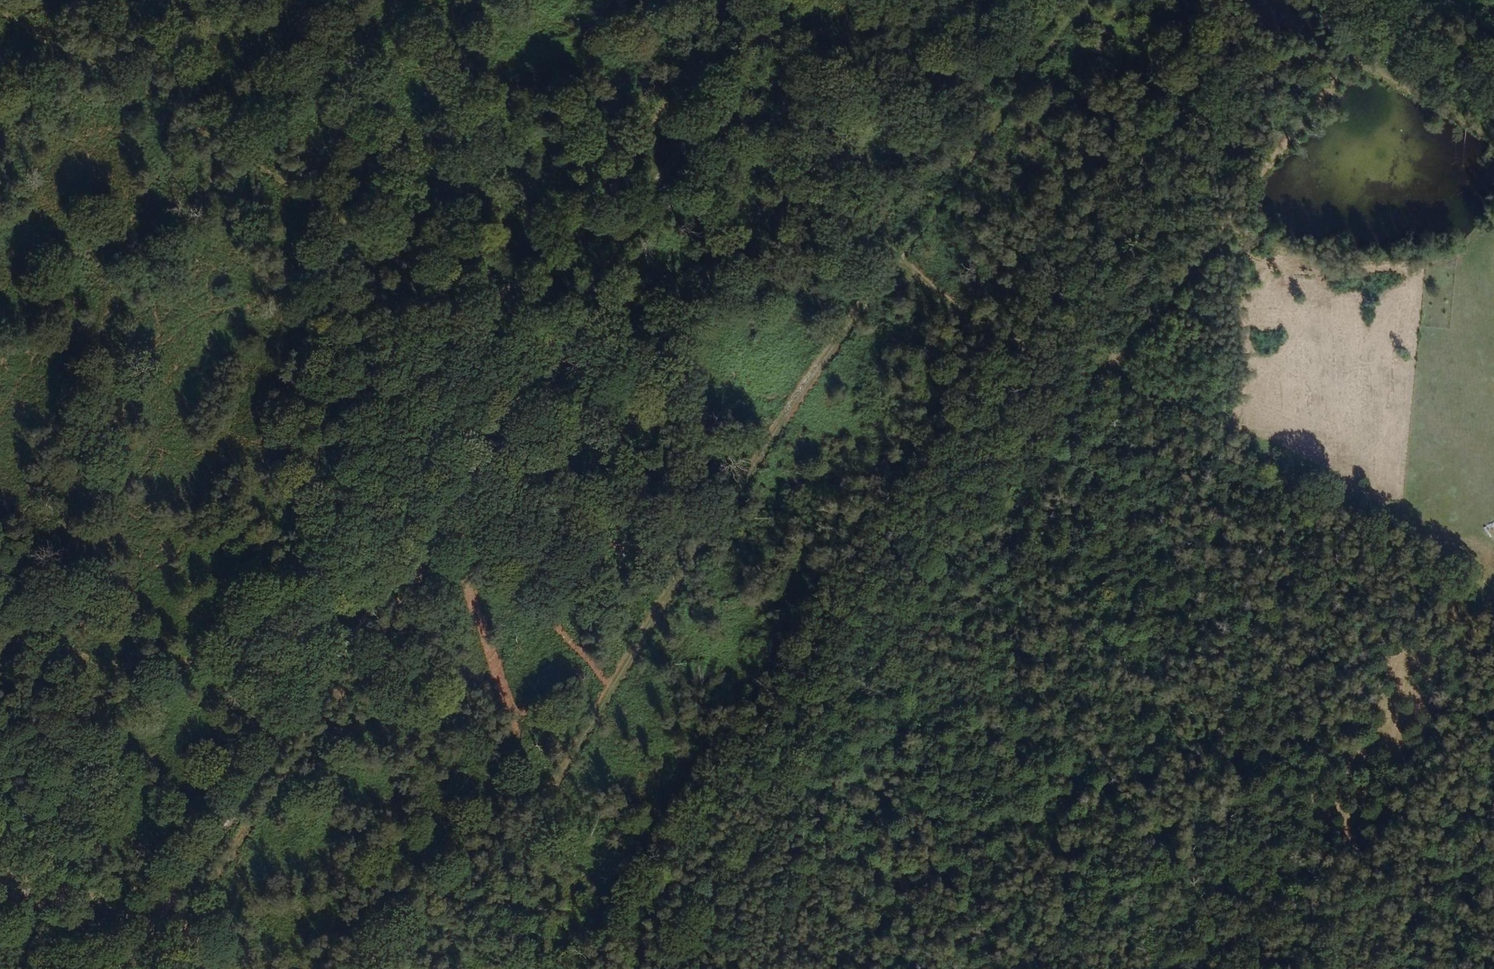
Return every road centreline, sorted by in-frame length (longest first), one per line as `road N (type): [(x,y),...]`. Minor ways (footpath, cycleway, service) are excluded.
road 1 (track): [(776,0),(122,968)]
road 2 (track): [(0,627),(9,648),(51,674),(275,634)]

